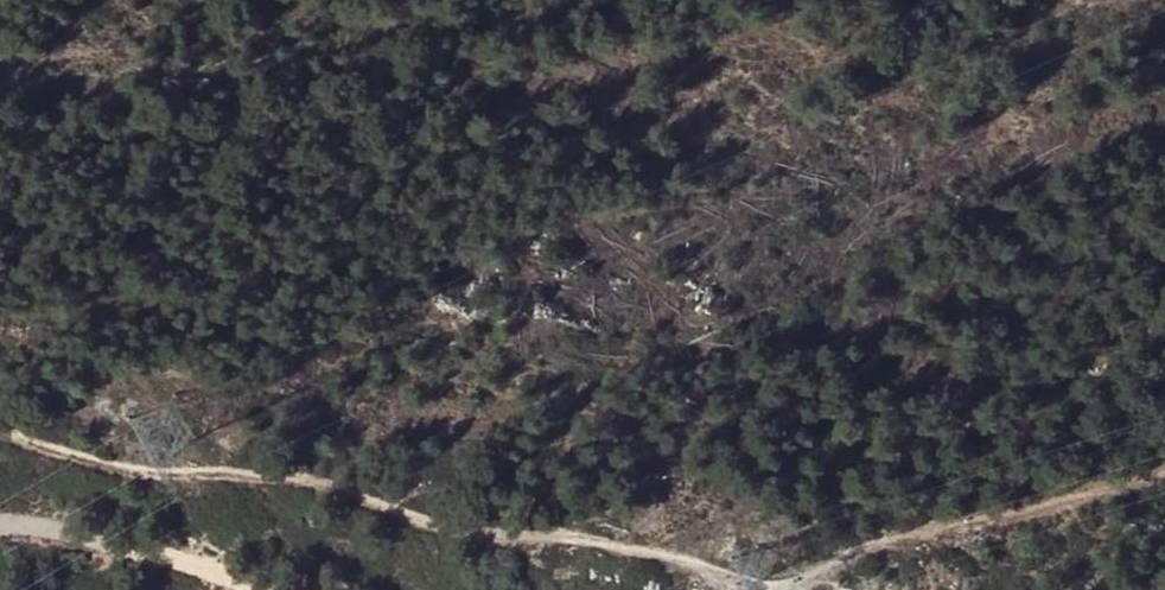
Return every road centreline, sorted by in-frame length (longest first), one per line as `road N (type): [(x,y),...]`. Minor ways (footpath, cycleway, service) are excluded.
road 1 (track): [(0,524),(100,536),(264,589)]

